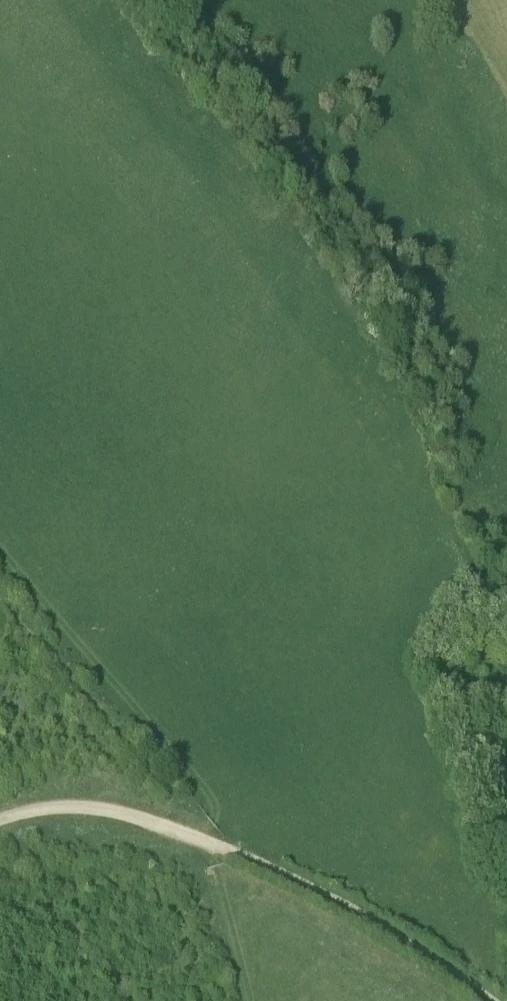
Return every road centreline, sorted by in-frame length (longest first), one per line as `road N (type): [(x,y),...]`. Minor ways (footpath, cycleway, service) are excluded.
road 1 (track): [(491,1000),(348,906),(159,825),(66,806),(0,818)]
road 2 (track): [(202,843),(169,789),(0,592)]

